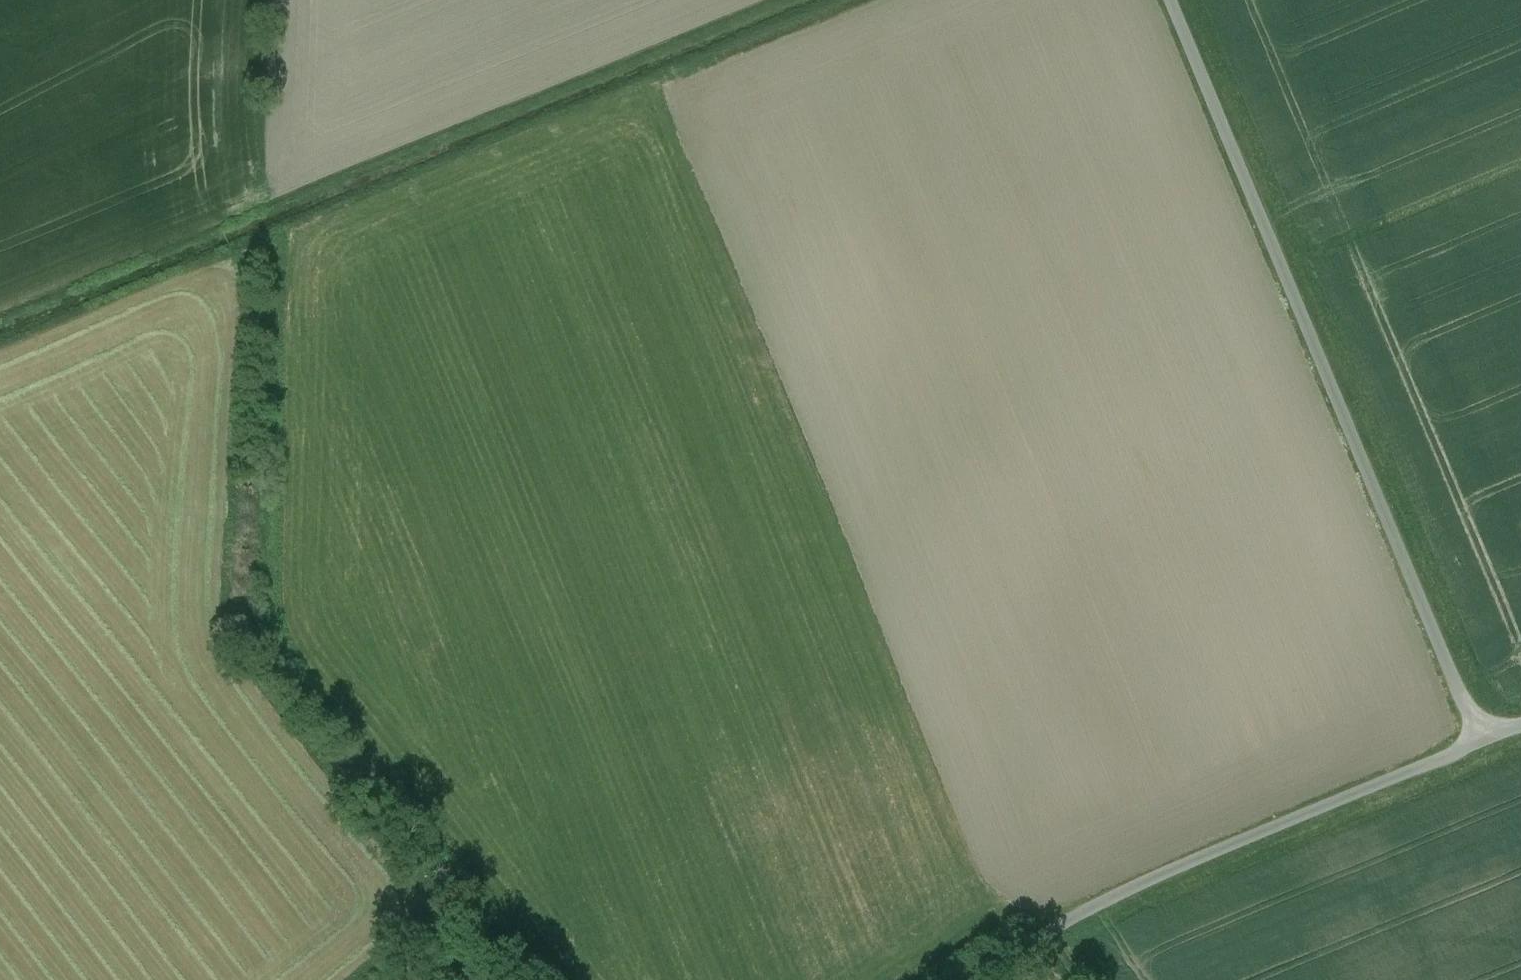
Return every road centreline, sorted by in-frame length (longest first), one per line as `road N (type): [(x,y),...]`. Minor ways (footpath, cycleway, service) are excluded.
road 1 (unclassified): [(1477,740),(1168,0)]
road 2 (unclassified): [(1477,740),(1067,913),(967,979)]

